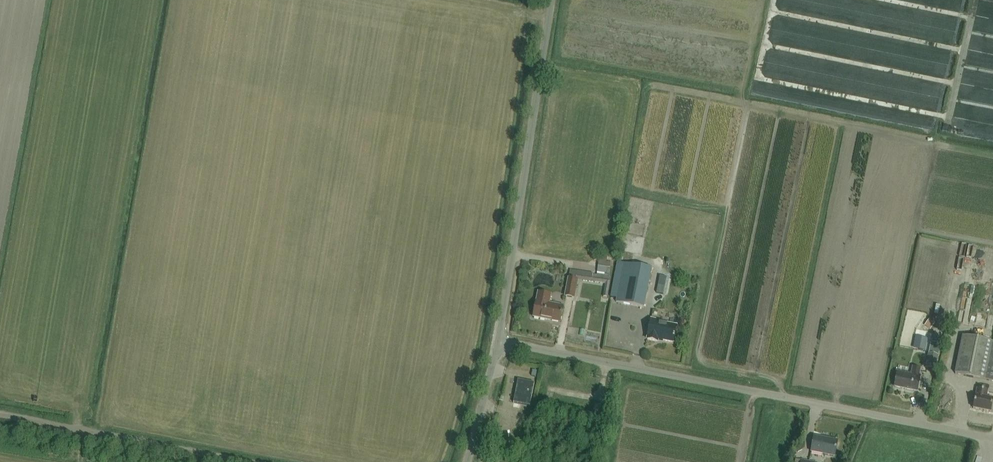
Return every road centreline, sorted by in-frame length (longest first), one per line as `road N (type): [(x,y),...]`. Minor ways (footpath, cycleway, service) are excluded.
road 1 (unclassified): [(992,440),(497,345)]
road 2 (unclassified): [(497,345),(547,0)]
road 3 (track): [(233,461),(0,418)]
road 4 (unclassified): [(466,461),(497,345)]

